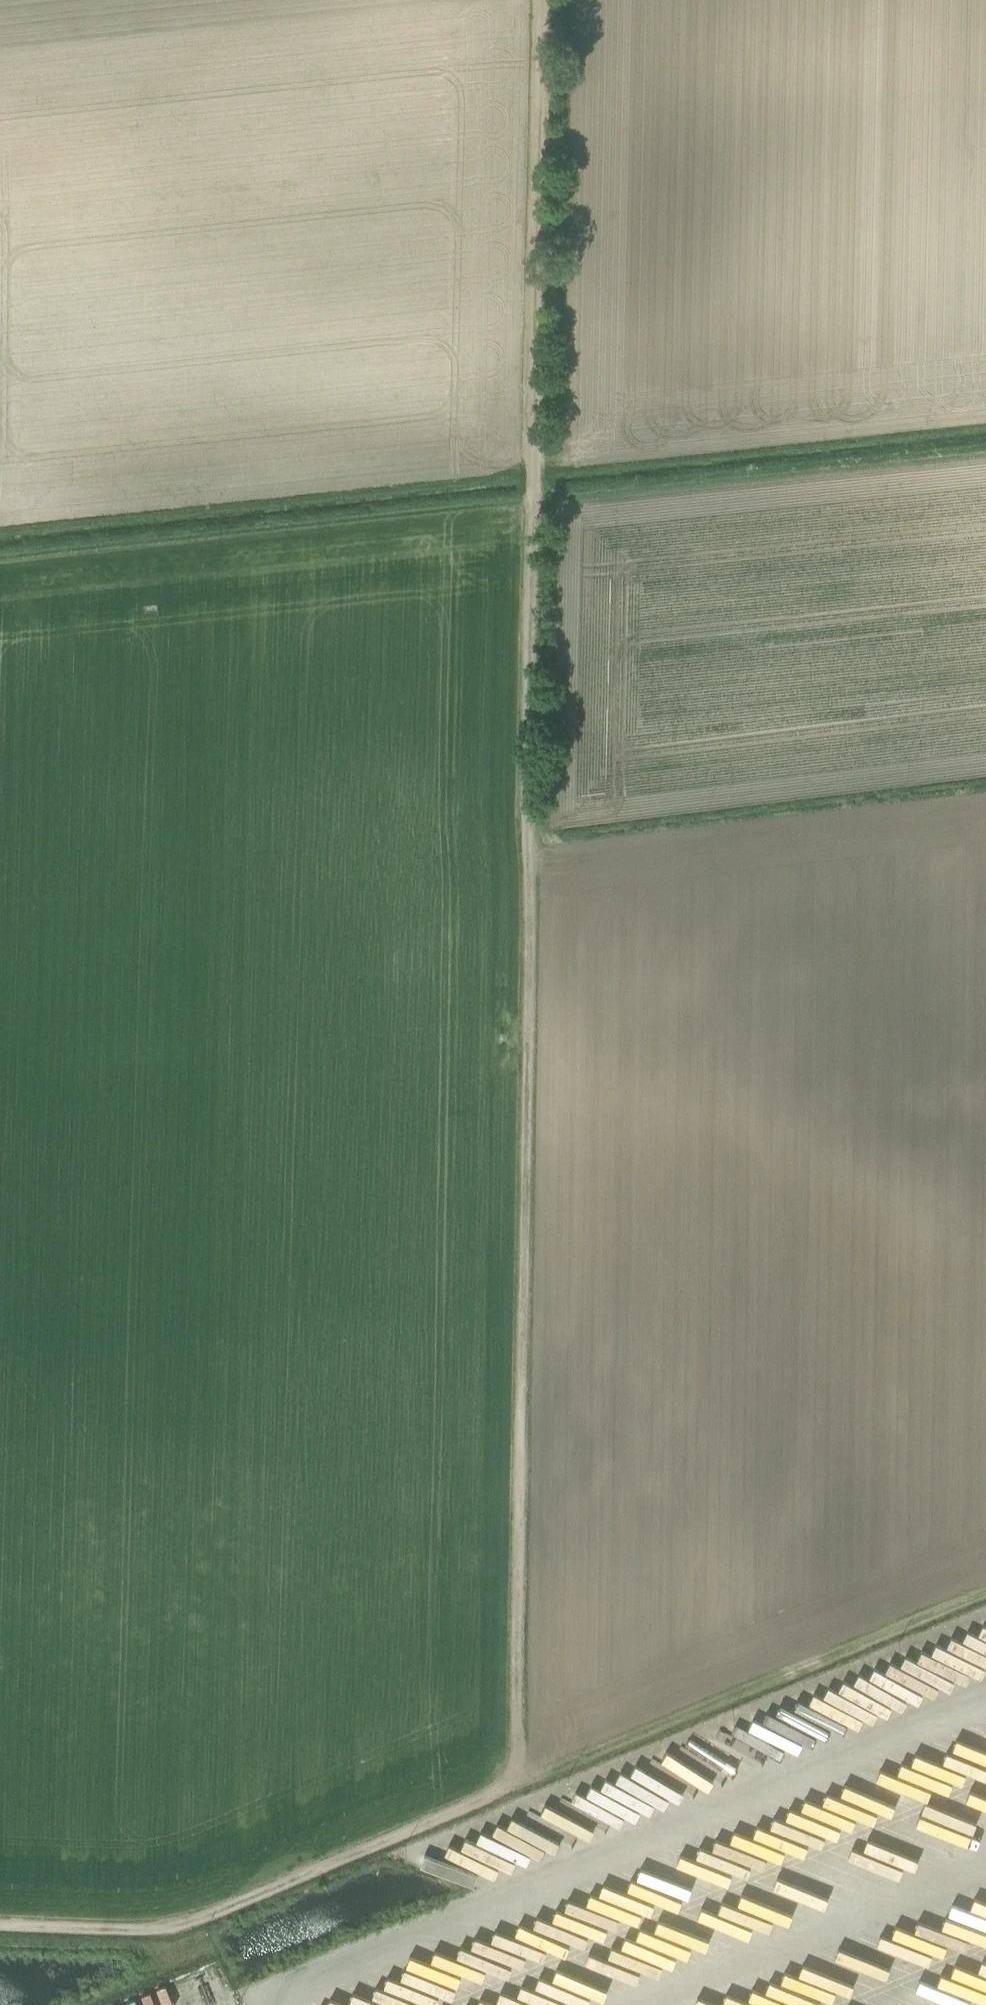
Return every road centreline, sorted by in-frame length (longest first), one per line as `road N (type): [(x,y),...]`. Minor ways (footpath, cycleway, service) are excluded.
road 1 (track): [(545,0),(516,1785)]
road 2 (track): [(0,1925),(137,1932),(197,1923),(985,1593)]

